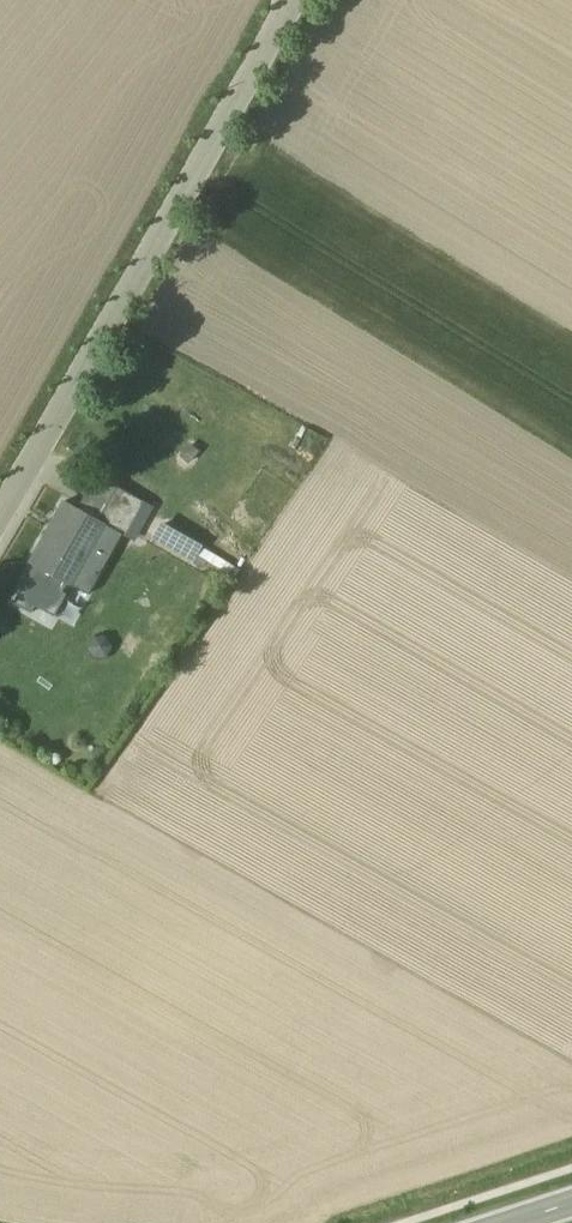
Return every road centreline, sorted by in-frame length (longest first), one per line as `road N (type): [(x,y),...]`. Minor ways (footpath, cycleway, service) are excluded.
road 1 (unclassified): [(0,515),(292,0)]

